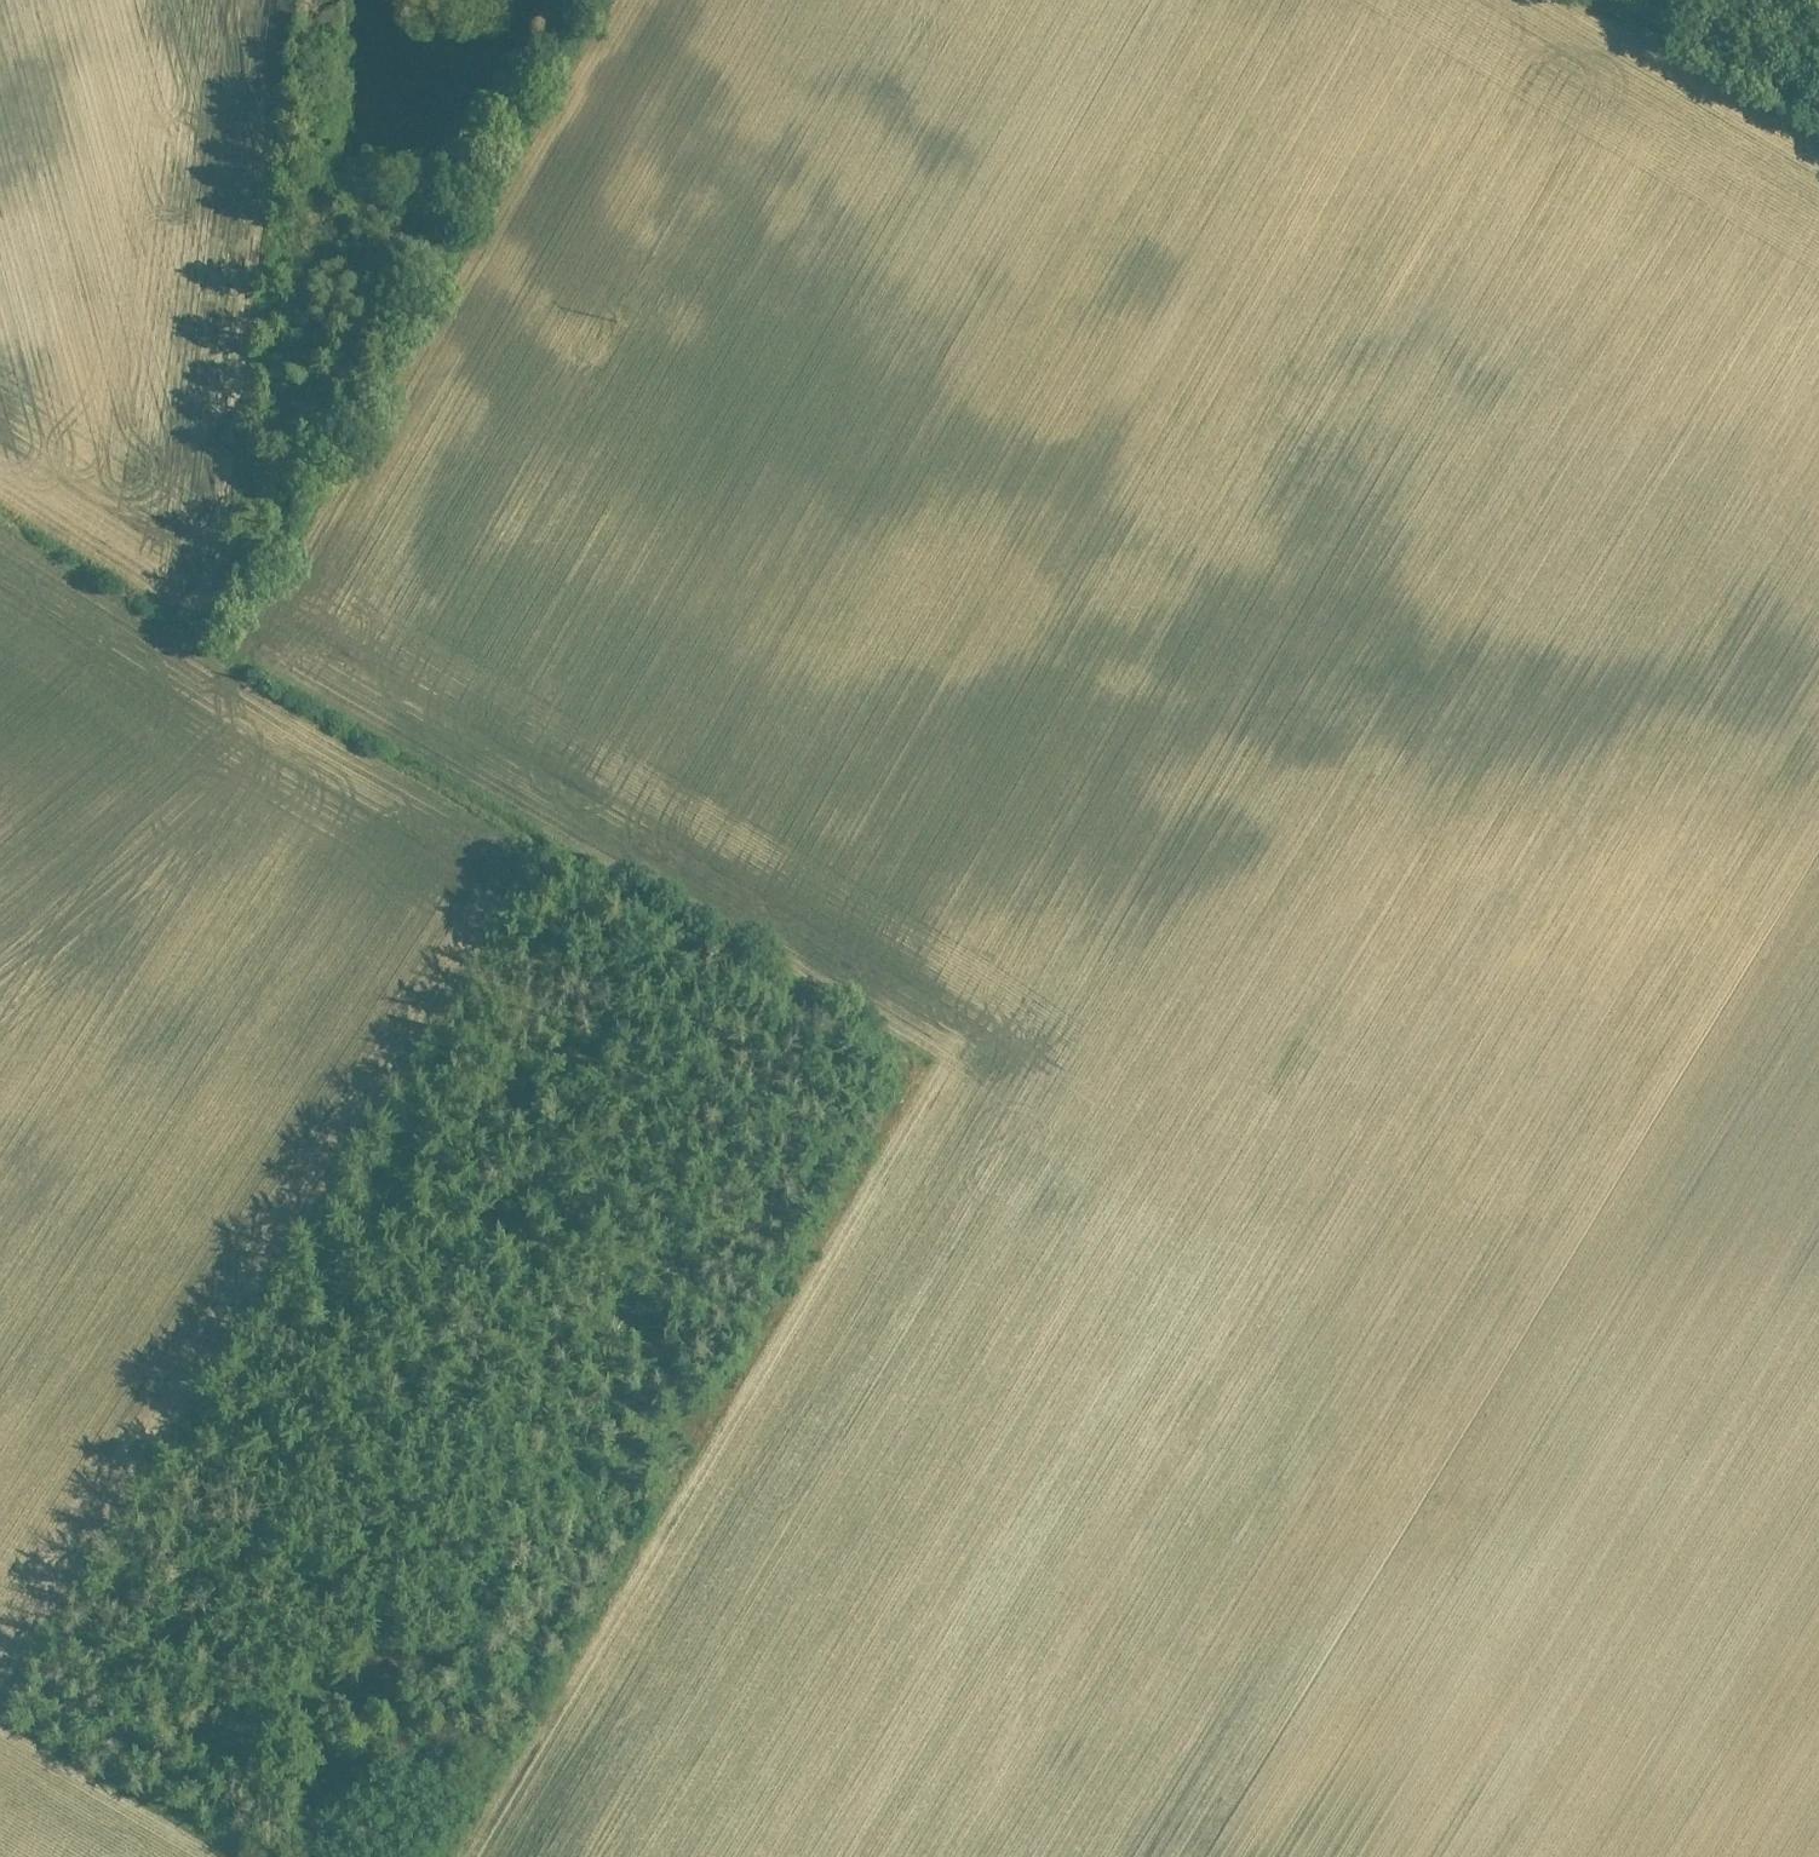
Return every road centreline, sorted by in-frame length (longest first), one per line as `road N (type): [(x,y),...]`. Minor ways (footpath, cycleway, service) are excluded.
road 1 (unclassified): [(1629,0),(1818,111)]

